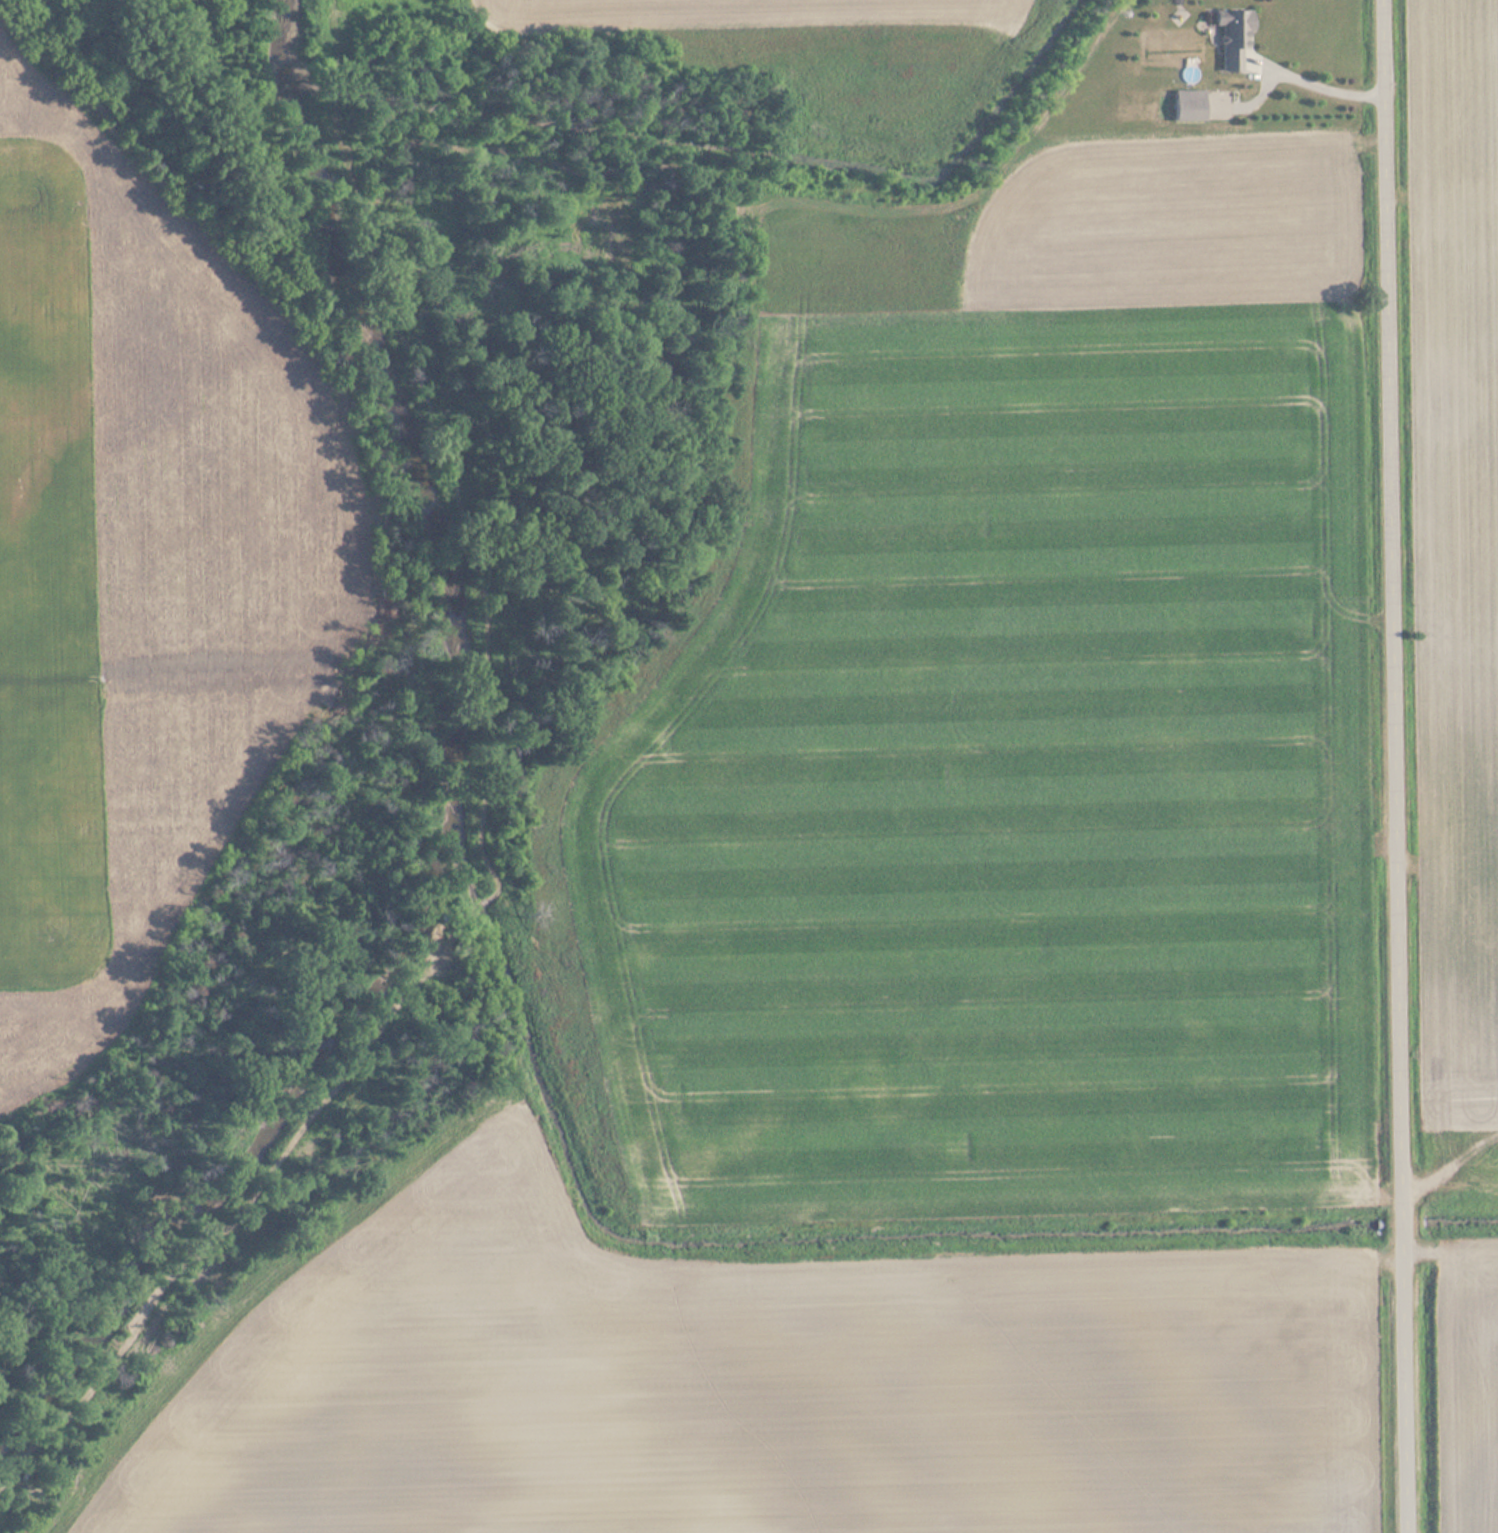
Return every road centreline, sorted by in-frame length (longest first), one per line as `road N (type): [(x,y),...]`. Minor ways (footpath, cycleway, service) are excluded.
road 1 (residential): [(1411,1532),(1386,0)]

